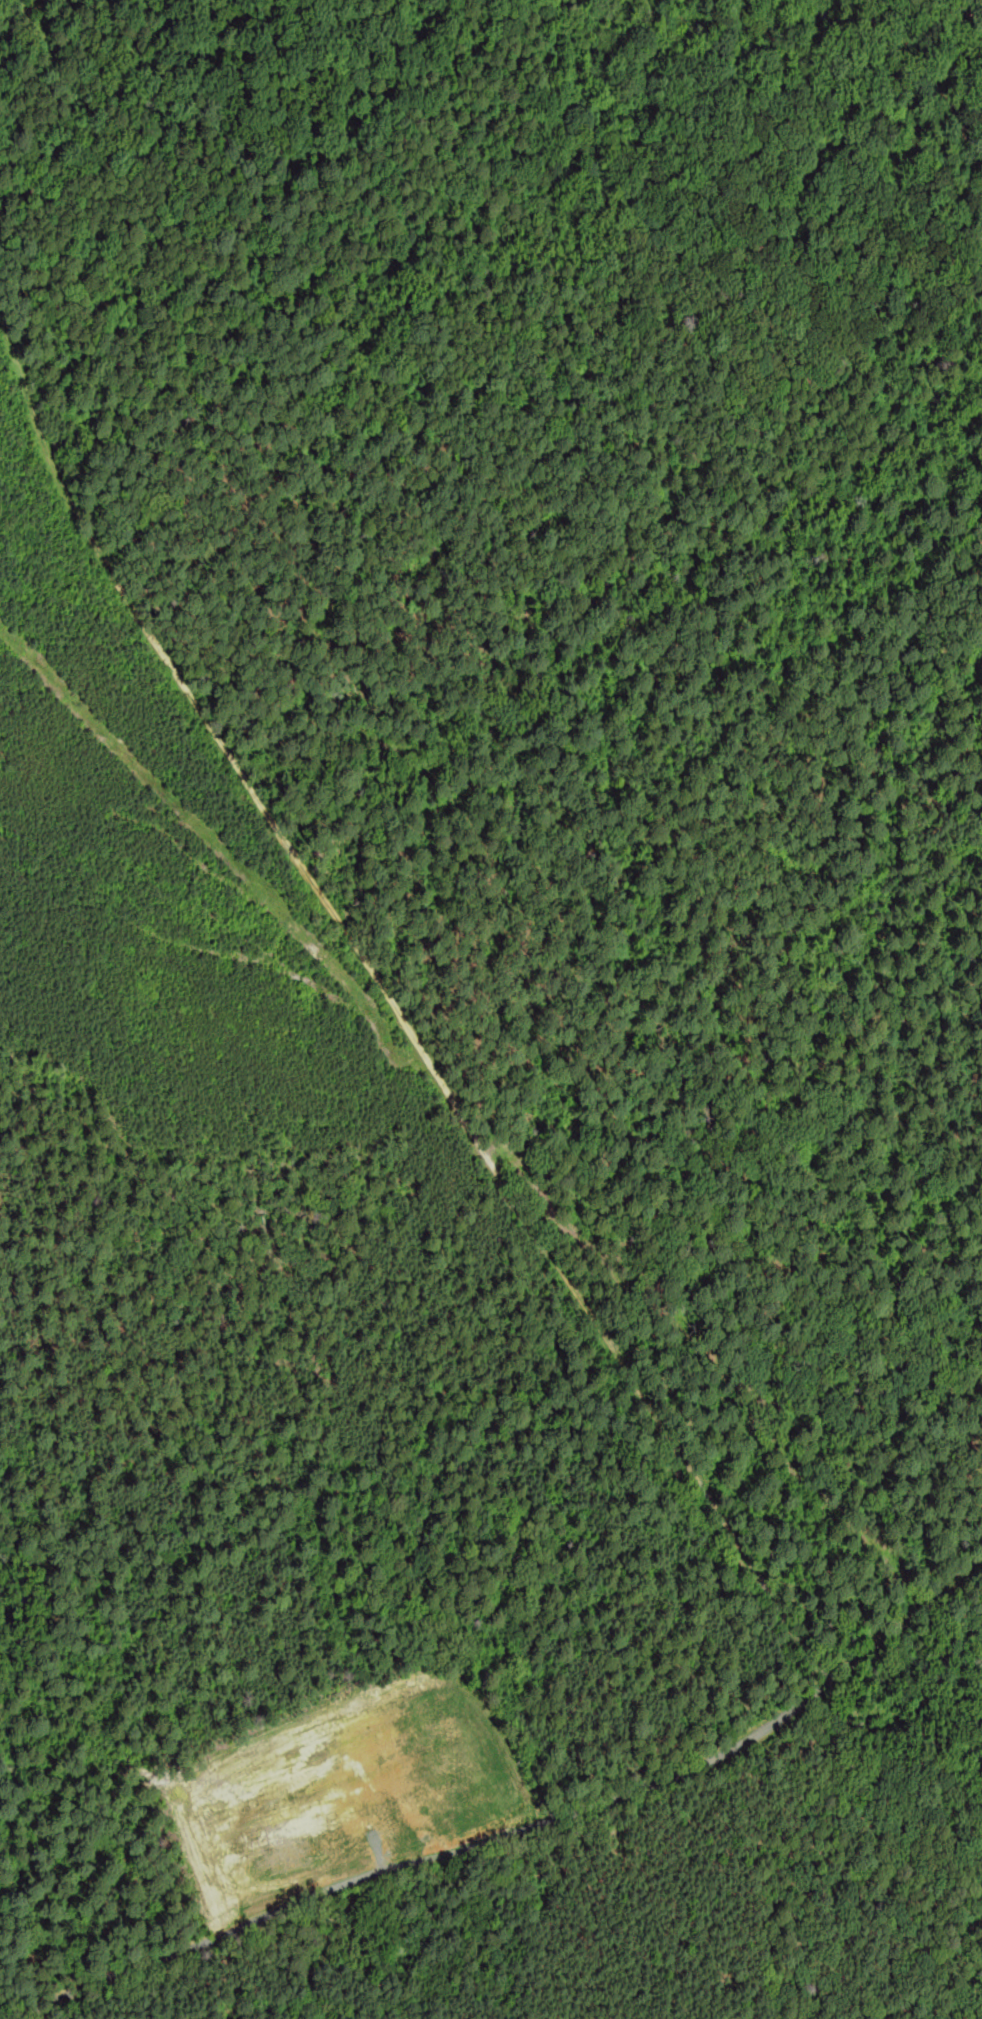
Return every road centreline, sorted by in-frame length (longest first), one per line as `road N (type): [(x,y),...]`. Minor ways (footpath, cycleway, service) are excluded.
road 1 (track): [(825,1684),(85,523),(0,319)]
road 2 (track): [(981,1559),(730,1759),(616,1805),(344,1884),(21,2018)]

